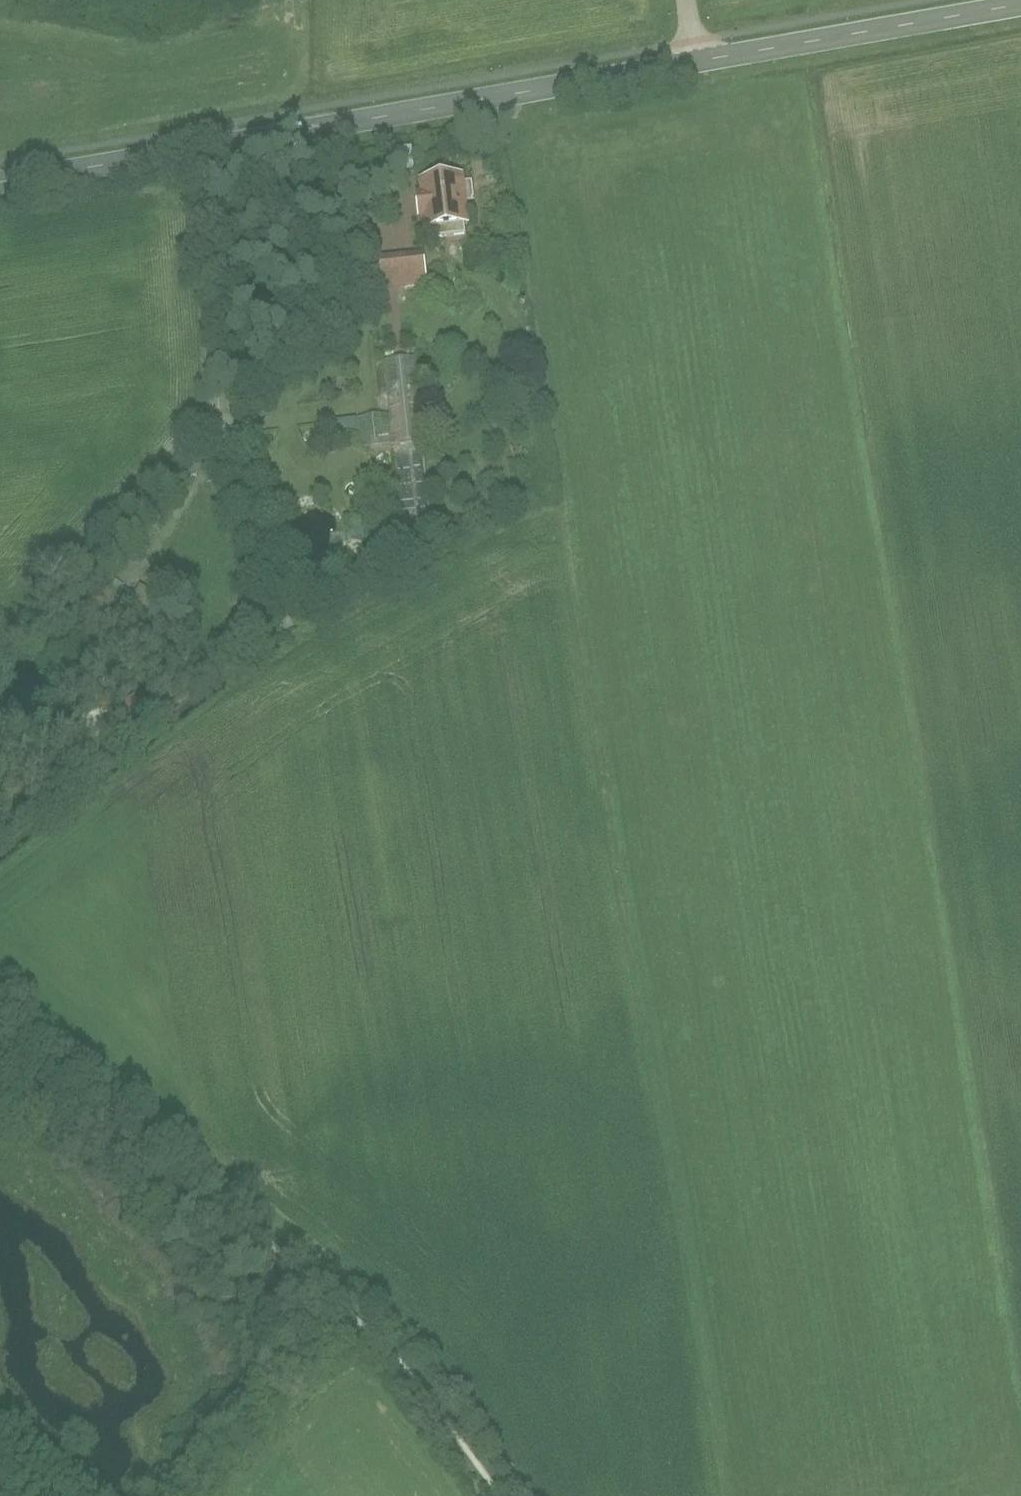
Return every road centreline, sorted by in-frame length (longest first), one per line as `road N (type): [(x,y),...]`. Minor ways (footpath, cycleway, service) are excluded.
road 1 (tertiary): [(0,185),(692,67)]
road 2 (tertiary): [(692,67),(1020,9)]

